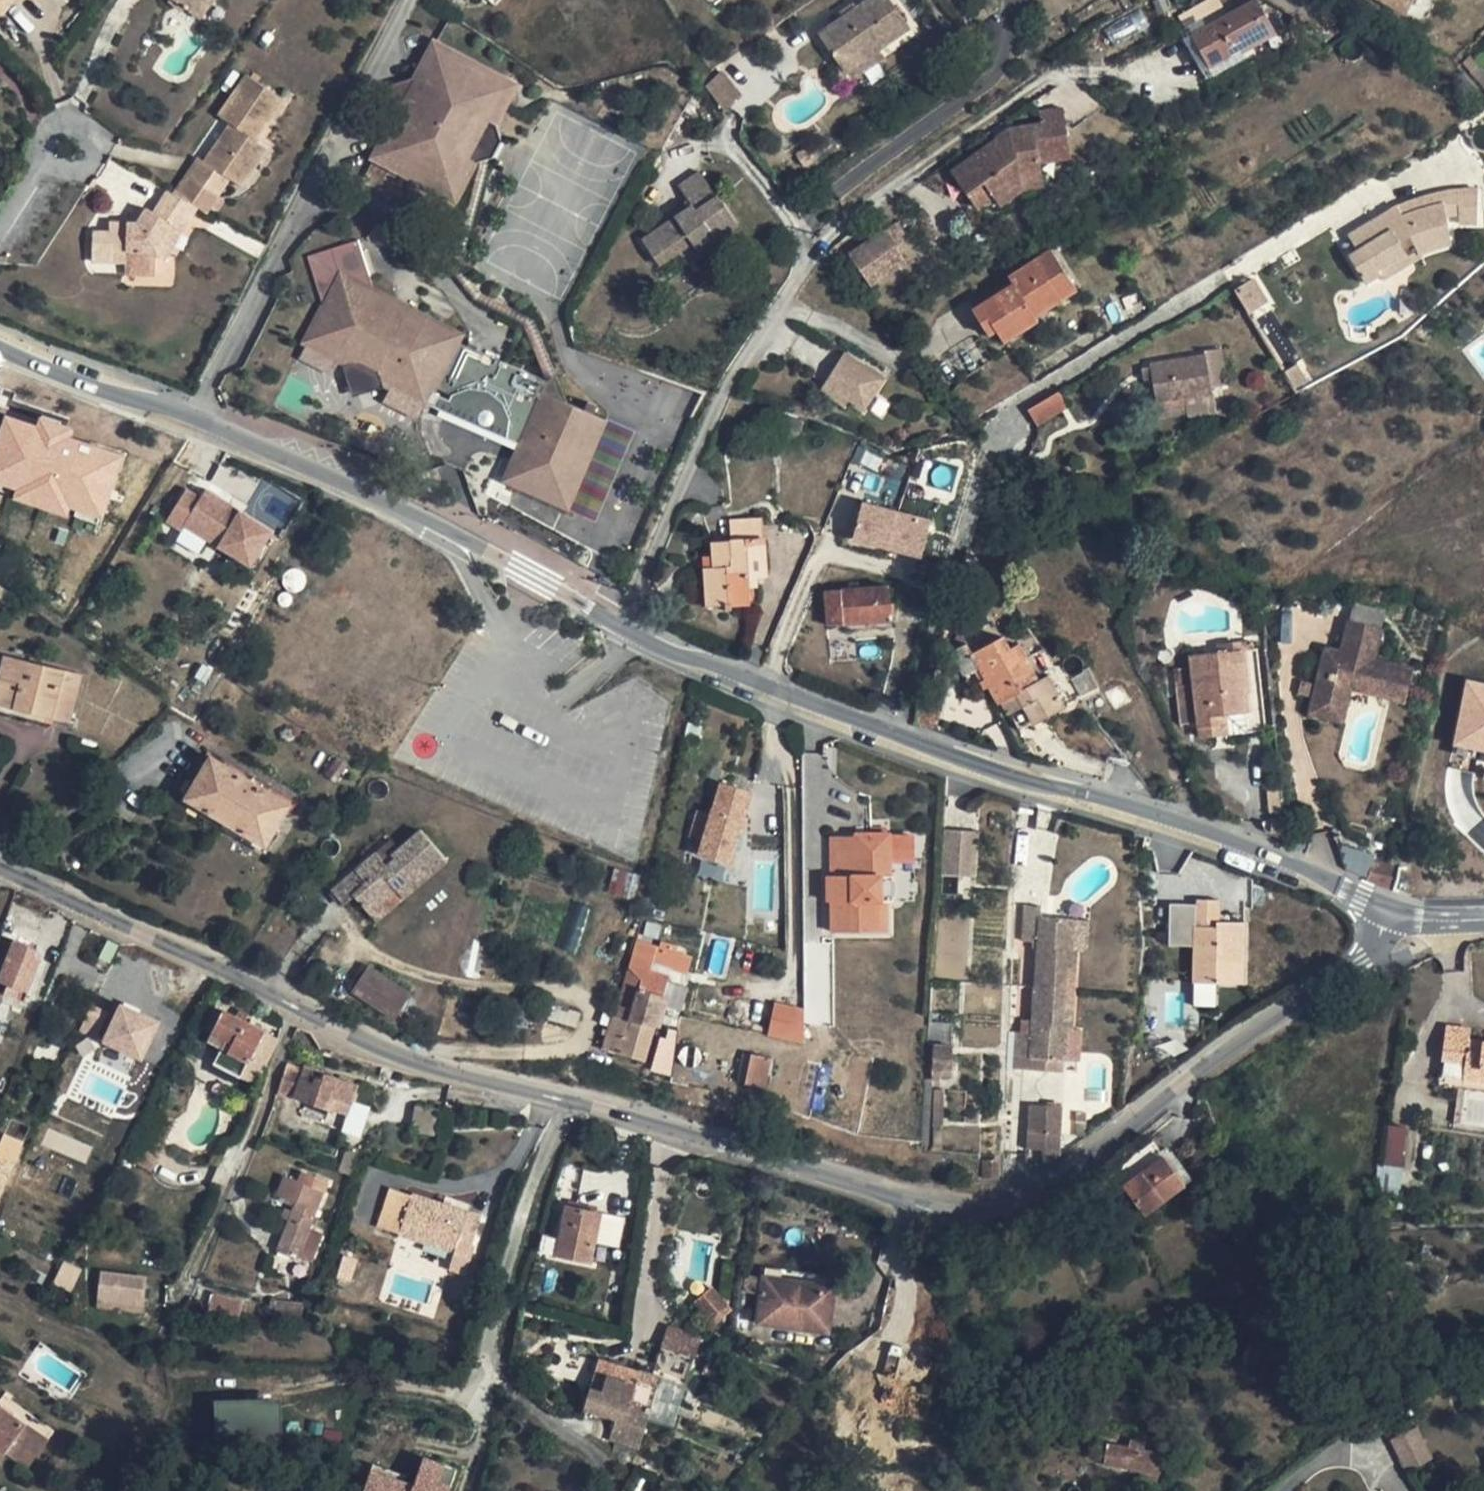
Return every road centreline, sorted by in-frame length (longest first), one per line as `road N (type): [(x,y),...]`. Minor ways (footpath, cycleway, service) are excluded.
road 1 (residential): [(561,1103),(905,1202),(974,1212),(1051,1190),(1351,968),(1391,913)]
road 2 (residential): [(901,741),(992,447),(1024,397),(1456,145)]
road 3 (residential): [(622,626),(728,392),(799,279),(806,252),(1043,80),(1078,71),(1179,74)]
road 4 (residential): [(0,875),(403,1058),(561,1103)]
road 5 (residential): [(1391,913),(1144,817),(901,741)]
road 6 (residential): [(622,626),(449,532),(201,417)]
road 7 (residential): [(201,417),(398,32)]
road 8 (residential): [(561,1103),(558,1131),(533,1181),(507,1268),(477,1398)]
road 9 (residential): [(901,741),(622,626)]
road 10 (residential): [(201,417),(108,390),(0,345)]

